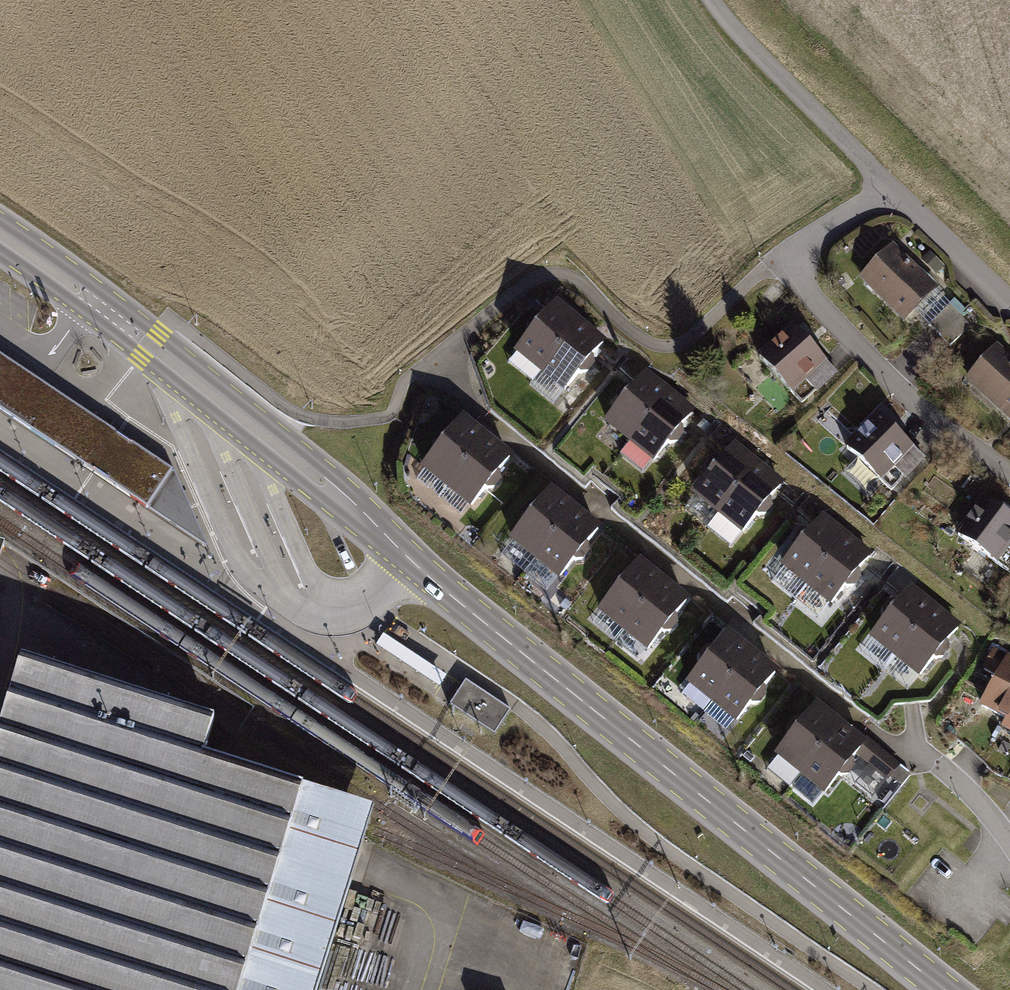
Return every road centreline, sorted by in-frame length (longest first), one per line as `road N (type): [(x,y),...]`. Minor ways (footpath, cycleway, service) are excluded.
road 1 (primary): [(946,989),(548,674),(361,512)]
road 2 (primary): [(361,512),(331,472),(0,221)]
road 3 (residential): [(886,185),(777,260),(947,436),(1009,475)]
road 4 (primary): [(0,251),(276,463),(361,512)]
road 5 (residential): [(711,0),(886,185)]
road 6 (residential): [(886,185),(1009,304)]
road 7 (residential): [(1009,841),(917,753)]

